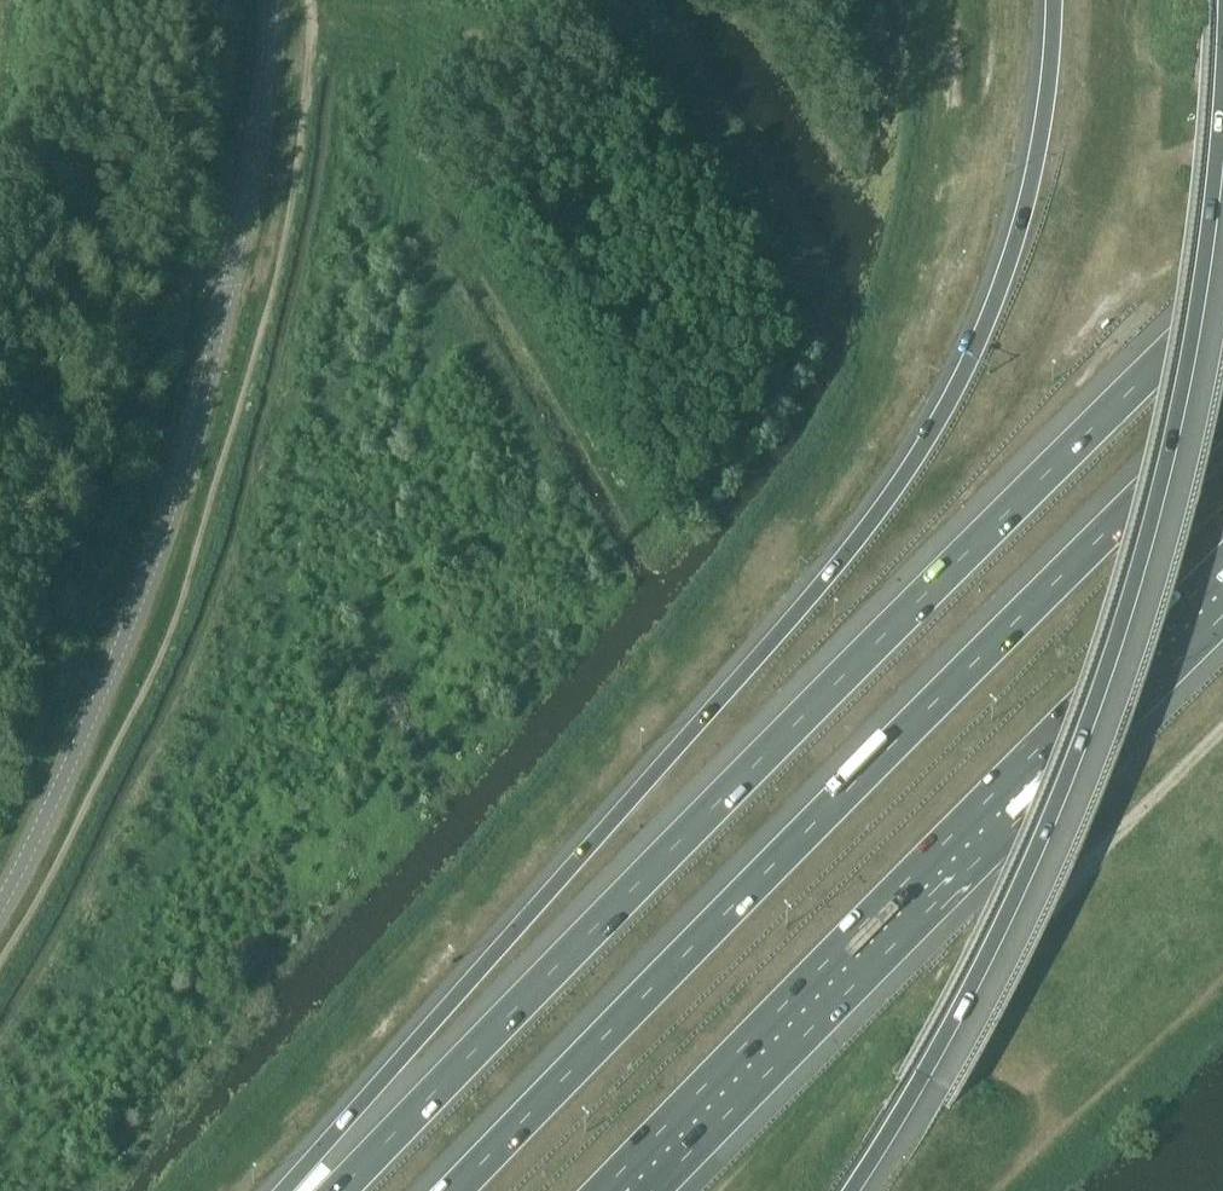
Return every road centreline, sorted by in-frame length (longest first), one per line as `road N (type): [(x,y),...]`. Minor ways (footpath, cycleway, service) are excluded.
road 1 (motorway): [(1054,0),(1051,92),(1025,229),(948,411),(822,589),(286,1190)]
road 2 (motorway): [(1222,293),(338,1190)]
road 3 (motorway): [(849,1190),(1001,942),(1116,669),(1187,413),(1222,140)]
road 4 (motorway): [(1222,417),(729,906),(456,1190)]
road 5 (motorway): [(627,1190),(1222,592)]
road 6 (unclassified): [(231,284),(157,553),(0,907)]
road 7 (unclassified): [(231,284),(273,0)]

